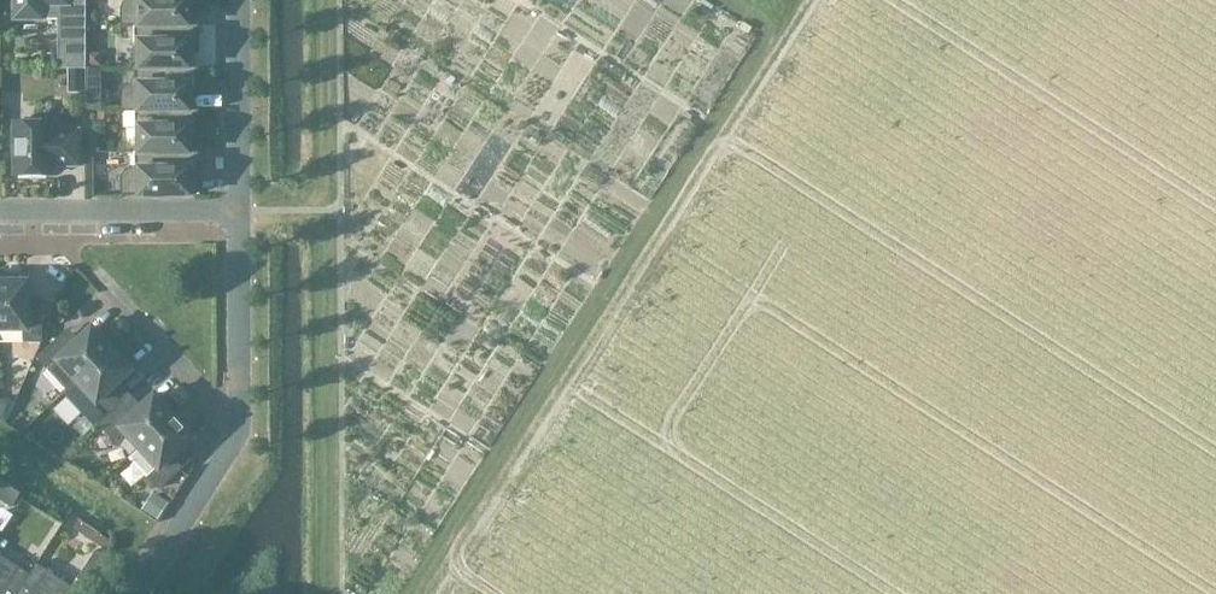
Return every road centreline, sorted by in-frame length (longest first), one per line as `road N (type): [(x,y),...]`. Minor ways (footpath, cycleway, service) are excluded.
road 1 (track): [(338,0),(342,593)]
road 2 (residential): [(130,593),(237,438),(240,210)]
road 3 (residential): [(0,212),(240,210)]
road 4 (residential): [(240,210),(239,0)]

